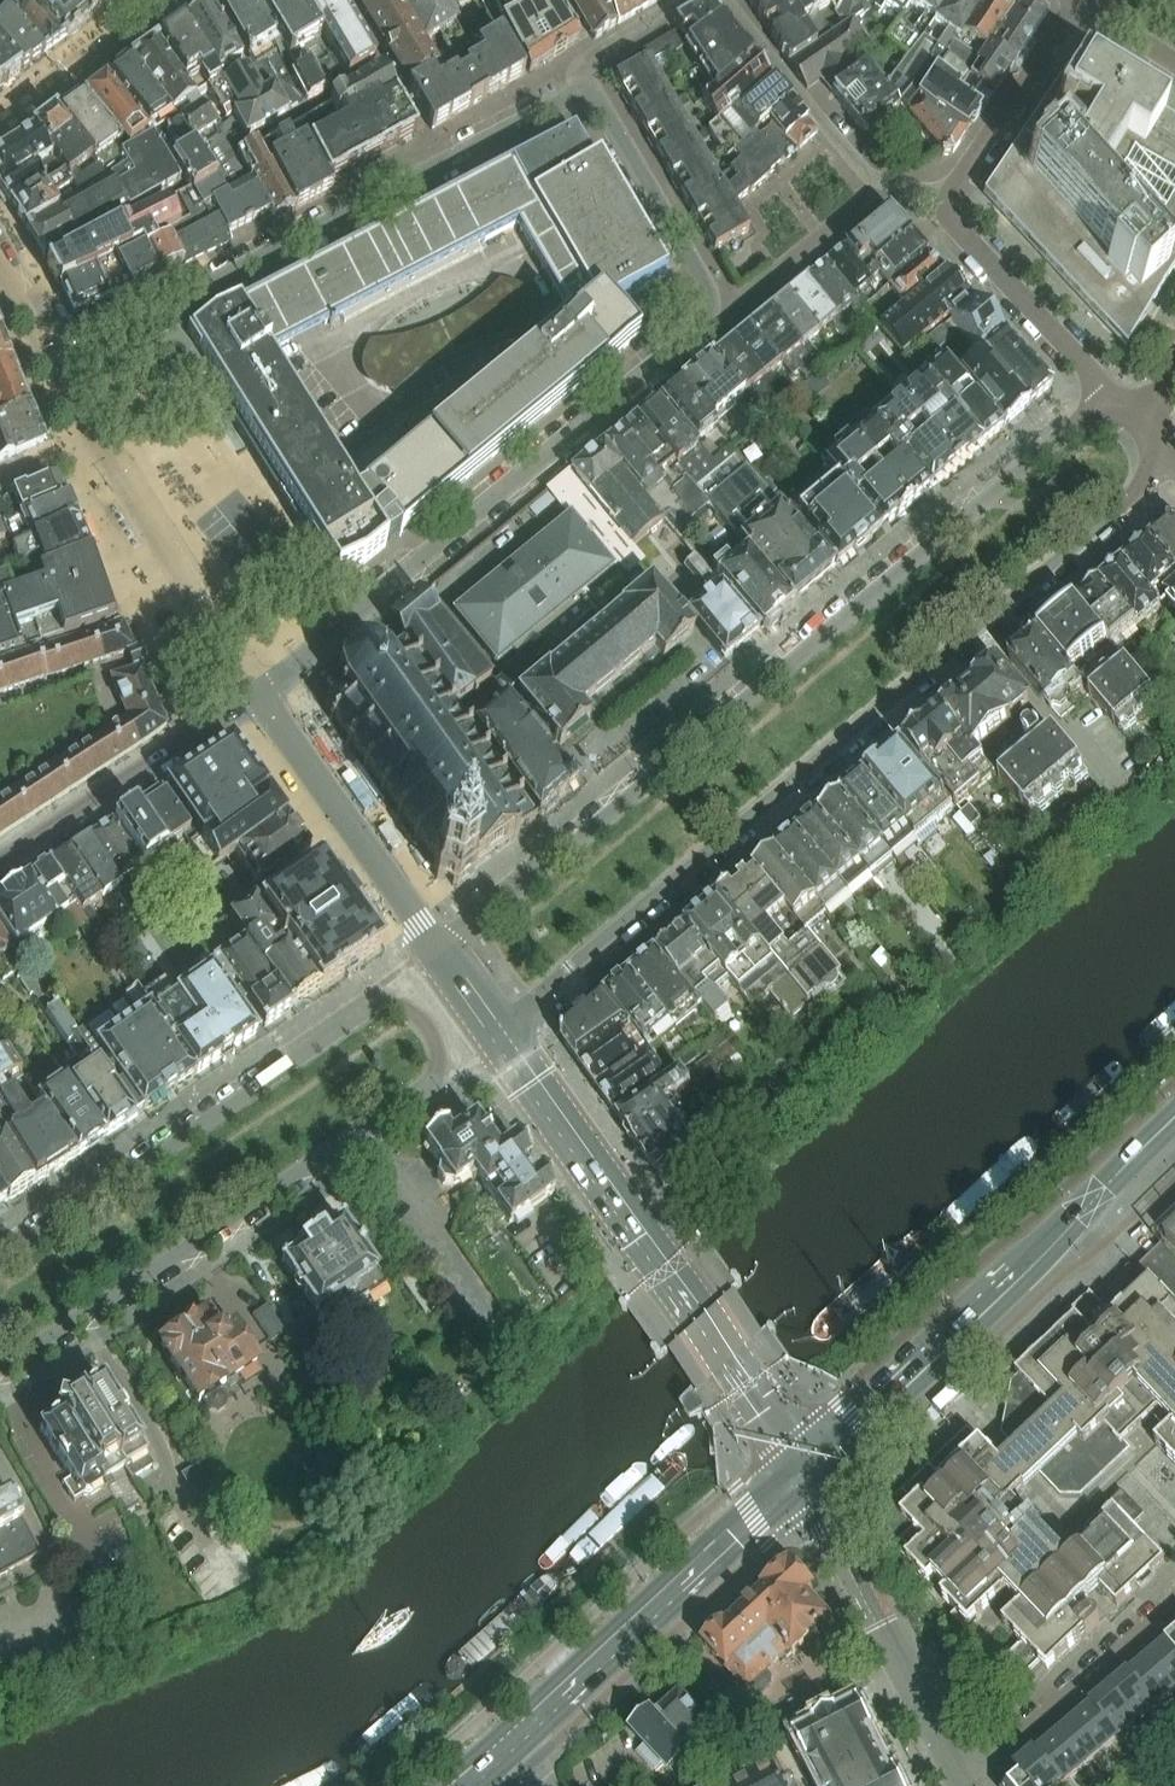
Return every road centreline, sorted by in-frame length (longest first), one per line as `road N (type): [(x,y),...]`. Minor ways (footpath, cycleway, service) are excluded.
road 1 (residential): [(0,1366),(423,1088),(438,1051),(429,1025),(407,1008),(366,1010),(0,1259)]
road 2 (residential): [(500,1033),(1145,489),(1157,450)]
road 3 (residential): [(1111,410),(1077,424),(525,883),(437,946)]
road 4 (residential): [(262,697),(720,318)]
road 5 (residential): [(584,93),(57,364)]
road 6 (residential): [(801,1472),(500,1033)]
road 7 (secondary): [(801,1472),(1174,1118)]
road 8 (secondary): [(510,1744),(801,1472)]
road 9 (residential): [(962,1783),(801,1472)]
road 10 (residential): [(0,864),(262,697)]
road 11 (residential): [(98,436),(262,697)]
road 12 (residential): [(262,697),(437,946)]
road 13 (residential): [(1174,1598),(962,1783)]
road 14 (residential): [(947,198),(954,222),(1101,386),(1111,410)]
road 15 (residential): [(720,318),(601,108),(584,93)]
road 16 (residential): [(725,0),(868,176),(884,184)]
road 17 (residential): [(1081,3),(947,198)]
road 18 (residential): [(177,0),(0,123)]
road 19 (residential): [(884,184),(720,318)]
road 20 (residential): [(584,93),(592,57),(686,0)]

